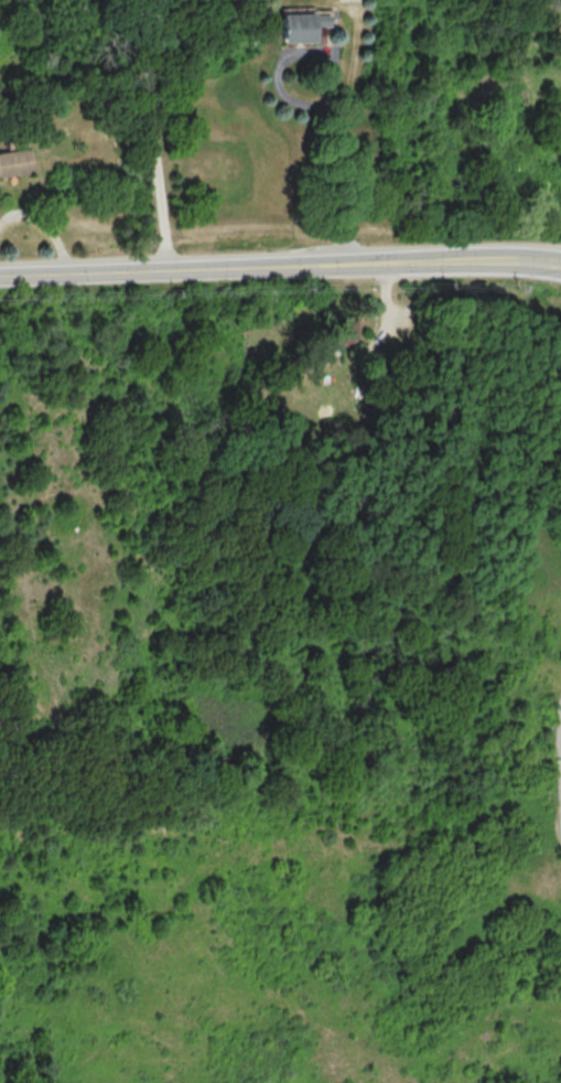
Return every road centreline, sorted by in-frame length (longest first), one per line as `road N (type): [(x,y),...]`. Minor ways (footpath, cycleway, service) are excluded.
road 1 (secondary): [(560,265),(462,258),(0,275)]

